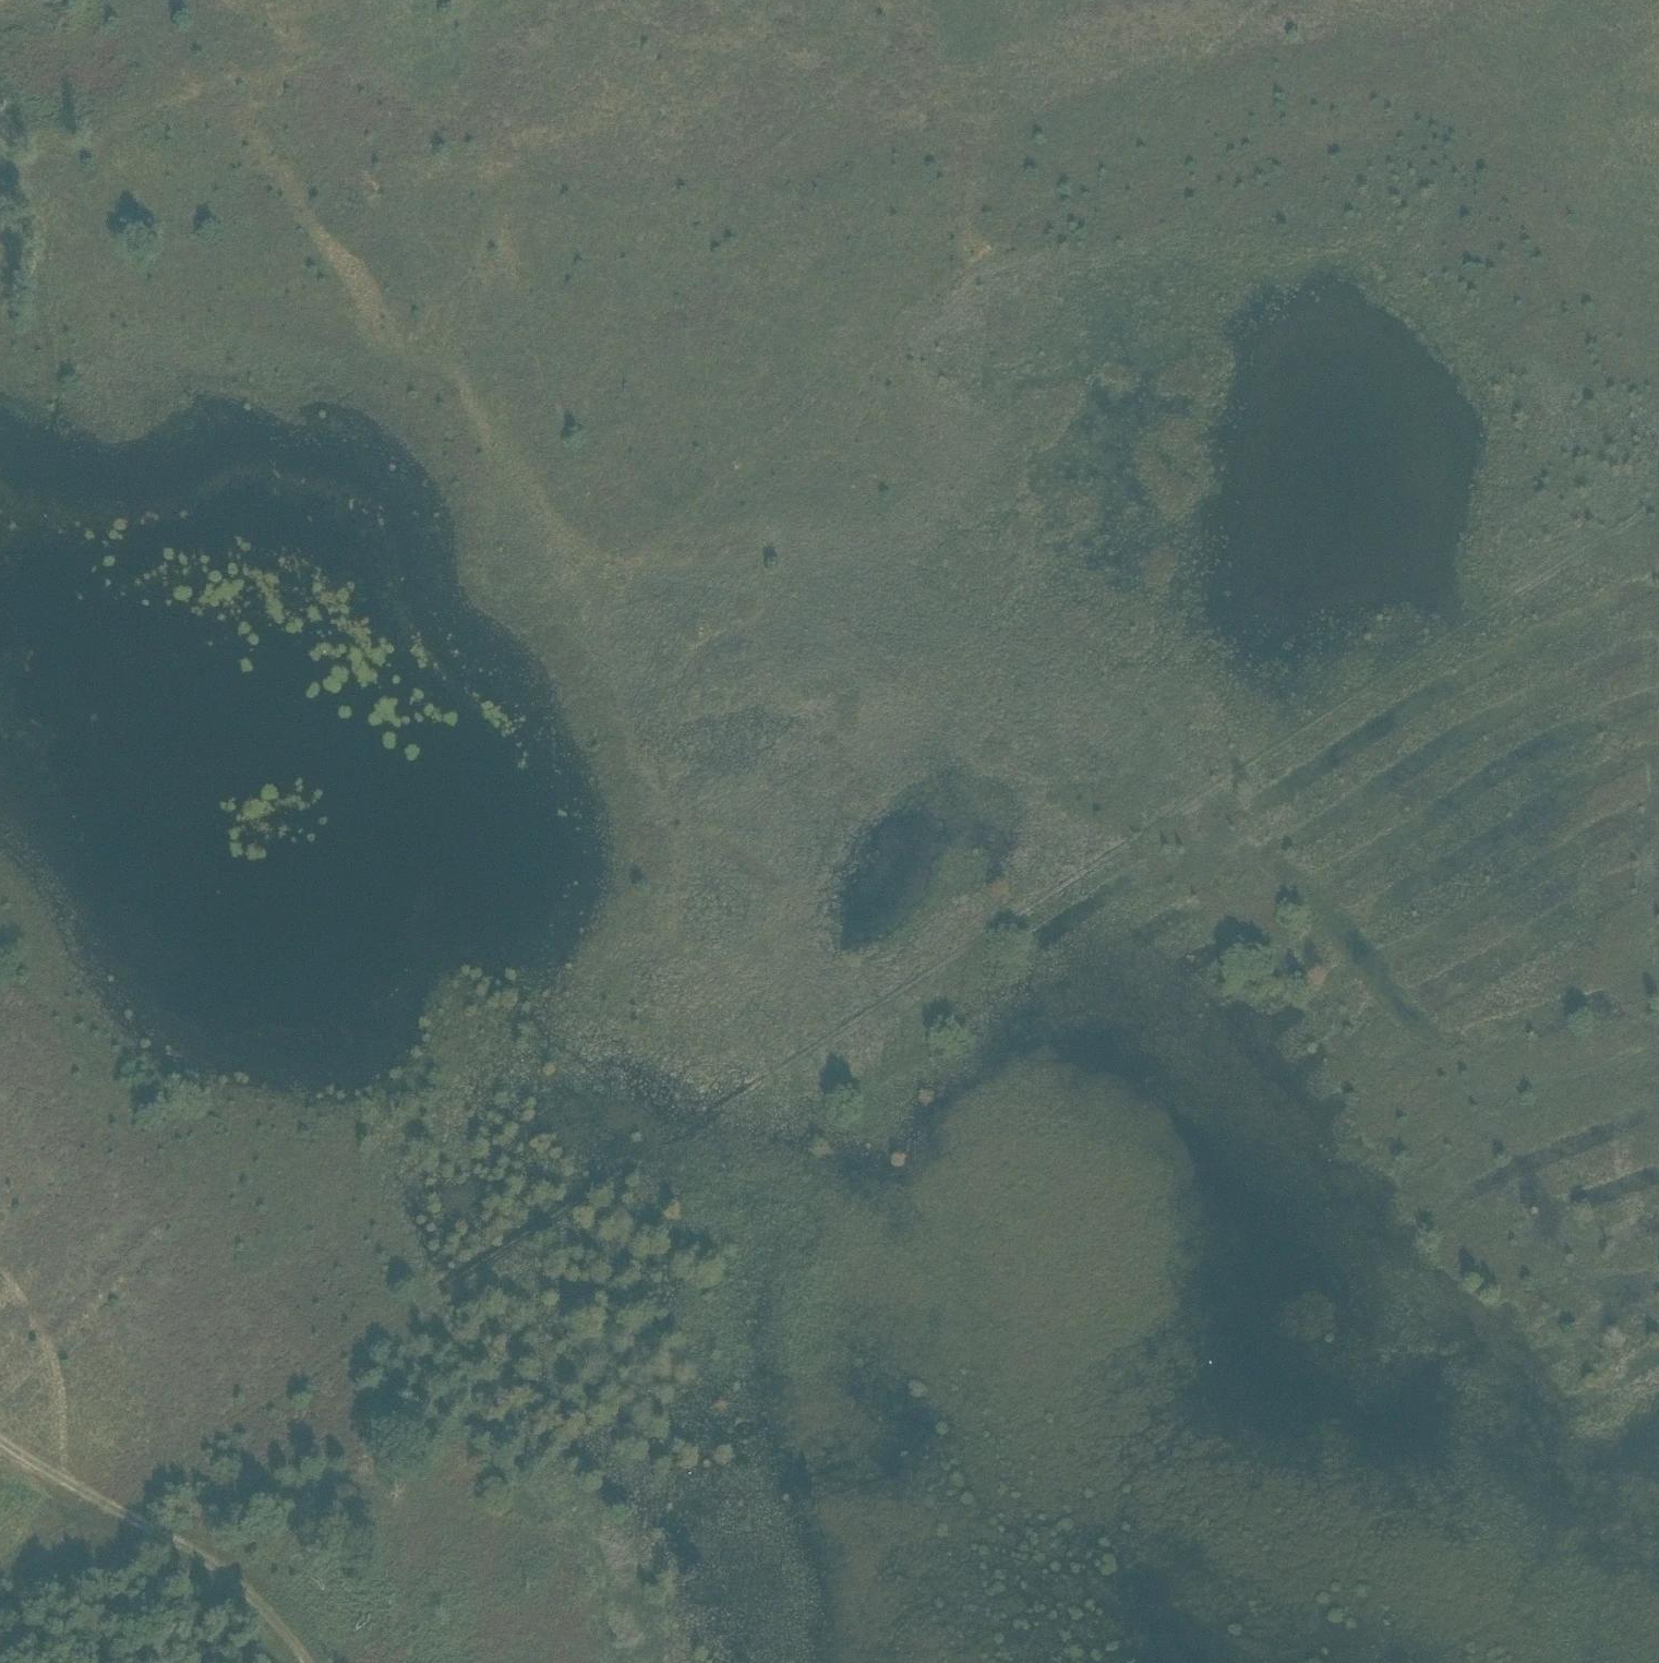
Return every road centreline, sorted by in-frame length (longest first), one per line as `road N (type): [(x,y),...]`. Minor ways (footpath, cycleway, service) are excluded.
road 1 (track): [(307,1662),(242,1589),(0,1435)]

